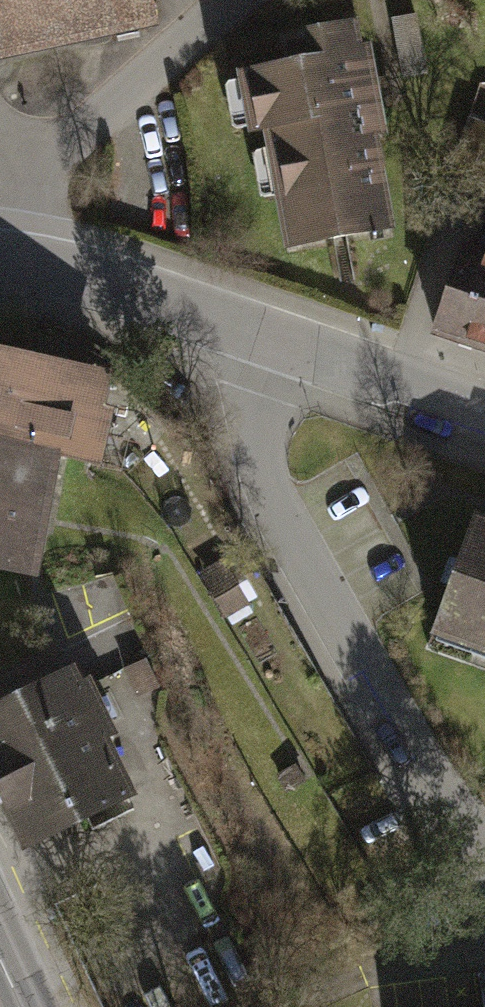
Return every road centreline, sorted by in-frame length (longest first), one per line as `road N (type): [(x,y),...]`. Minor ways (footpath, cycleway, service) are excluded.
road 1 (residential): [(261,338),(259,454),(280,527),(438,807),(484,854)]
road 2 (residential): [(37,167),(239,0)]
road 3 (residential): [(25,265),(261,338)]
road 4 (residential): [(261,338),(484,414)]

